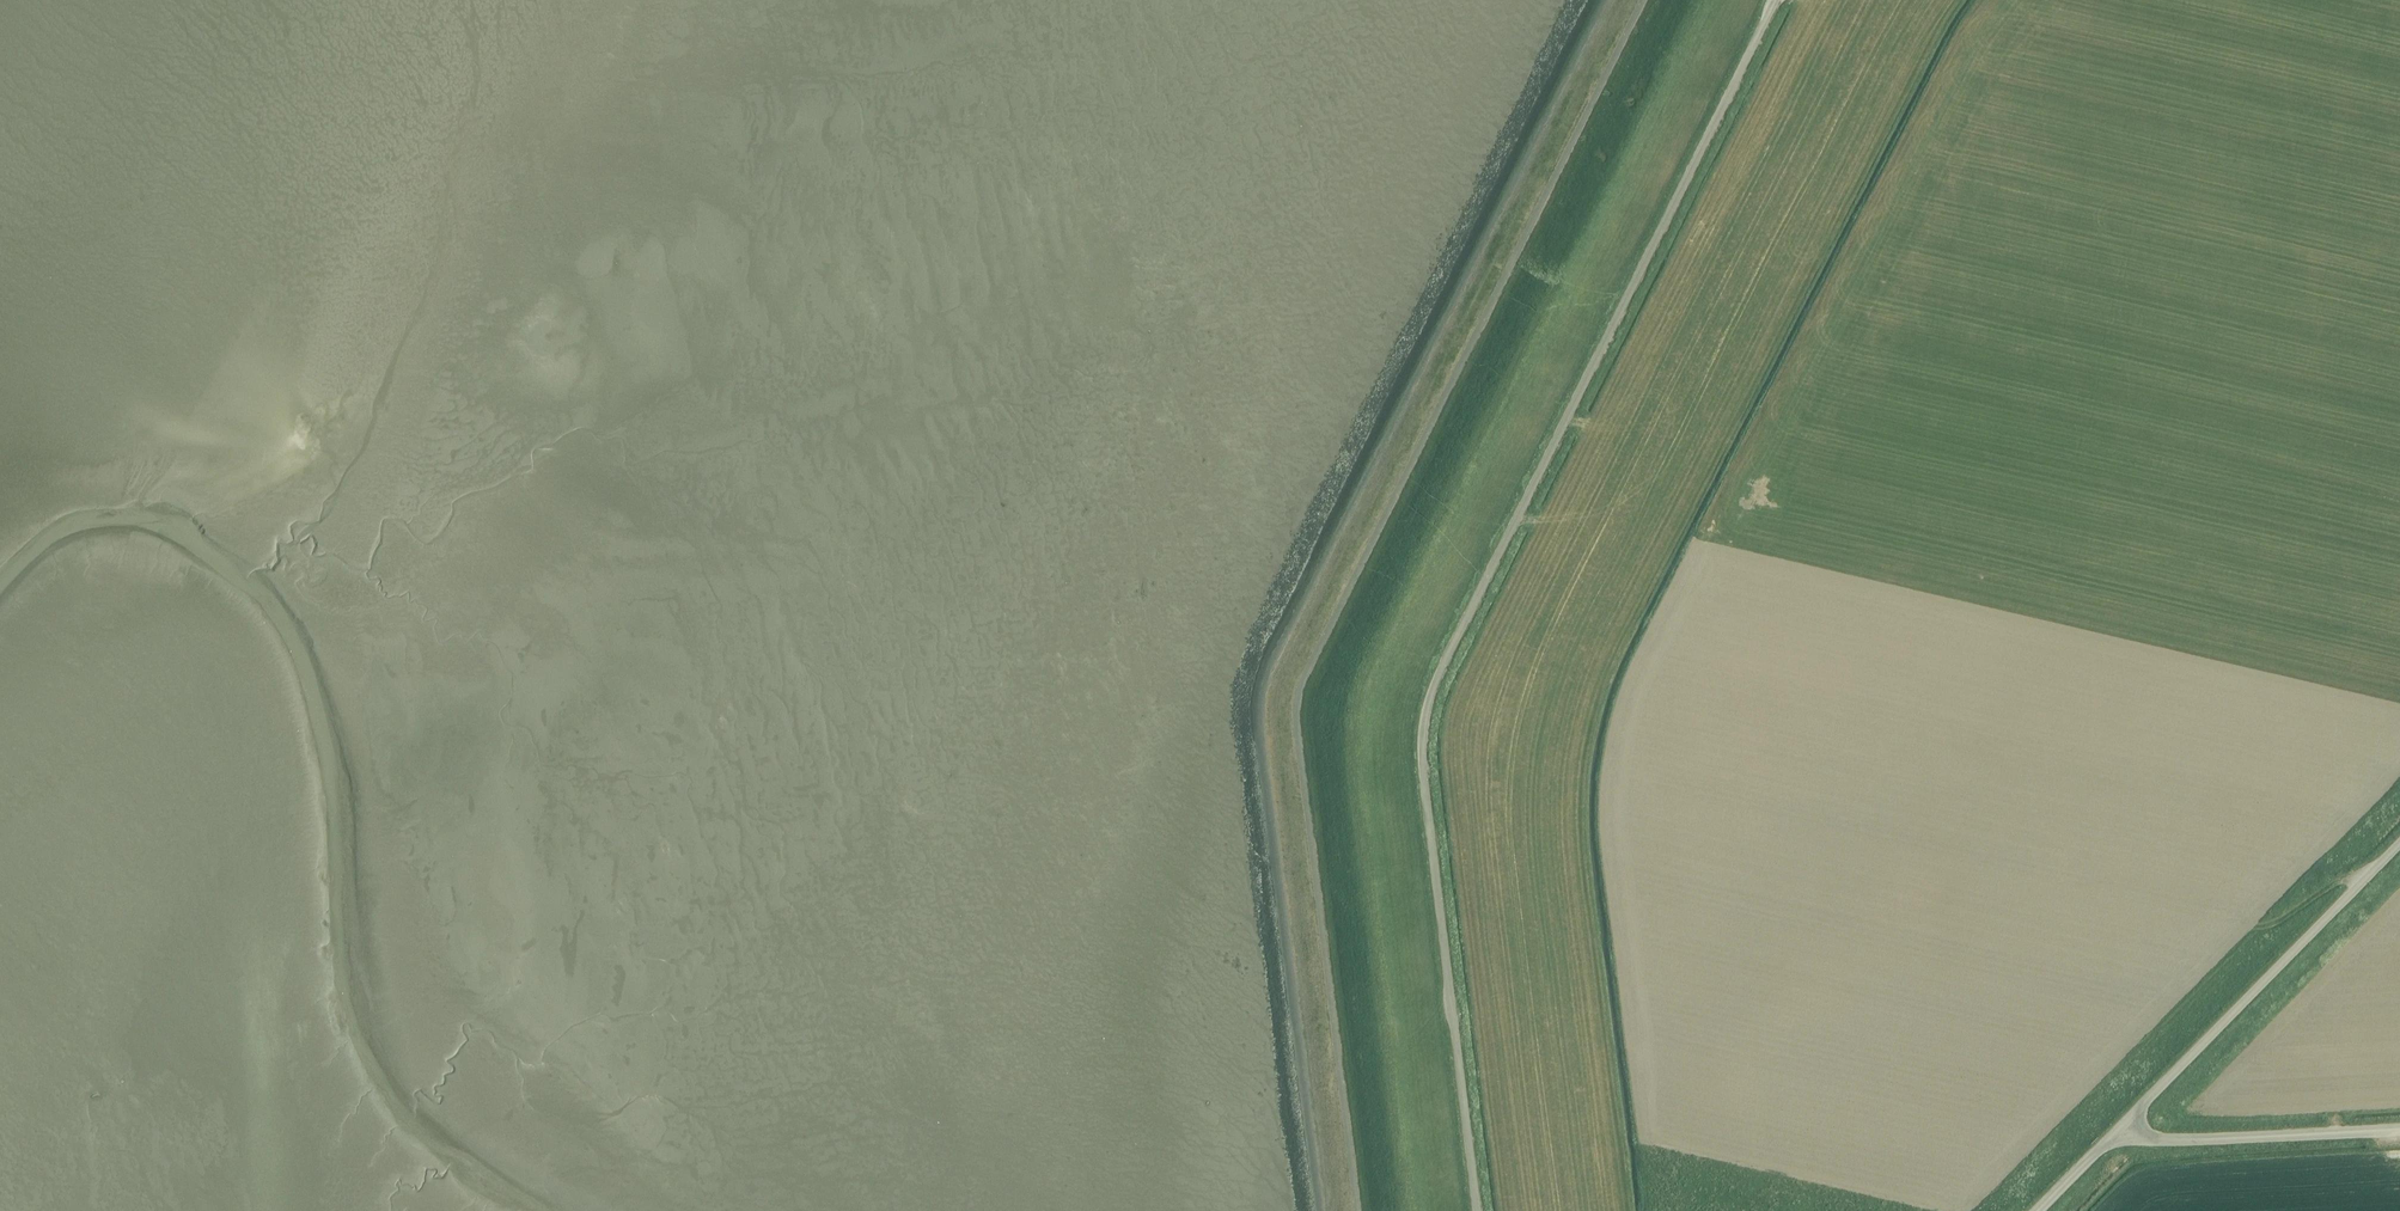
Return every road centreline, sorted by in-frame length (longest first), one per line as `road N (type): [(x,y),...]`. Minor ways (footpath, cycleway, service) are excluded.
road 1 (tertiary): [(1477,1210),(1422,753),(1426,713),(1777,0)]
road 2 (unclassified): [(2120,1129),(2399,845)]
road 3 (unclassified): [(2120,1129),(2167,1141),(2399,1129)]

